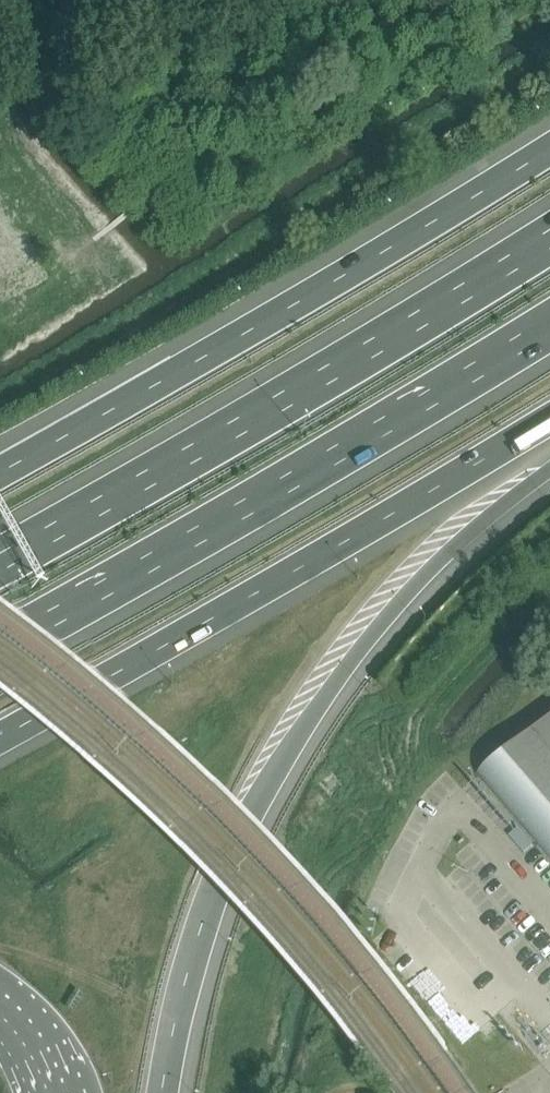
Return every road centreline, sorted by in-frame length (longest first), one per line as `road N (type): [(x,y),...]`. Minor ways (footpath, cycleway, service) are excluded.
road 1 (motorway): [(164,1092),(200,933),(285,758),(417,585),(549,472)]
road 2 (motorway): [(549,241),(321,383),(0,564)]
road 3 (motorway): [(549,151),(0,474)]
road 4 (motorway): [(0,648),(549,325)]
road 5 (motorway): [(0,738),(549,418)]
road 6 (motorway): [(0,983),(53,1040),(74,1092)]

